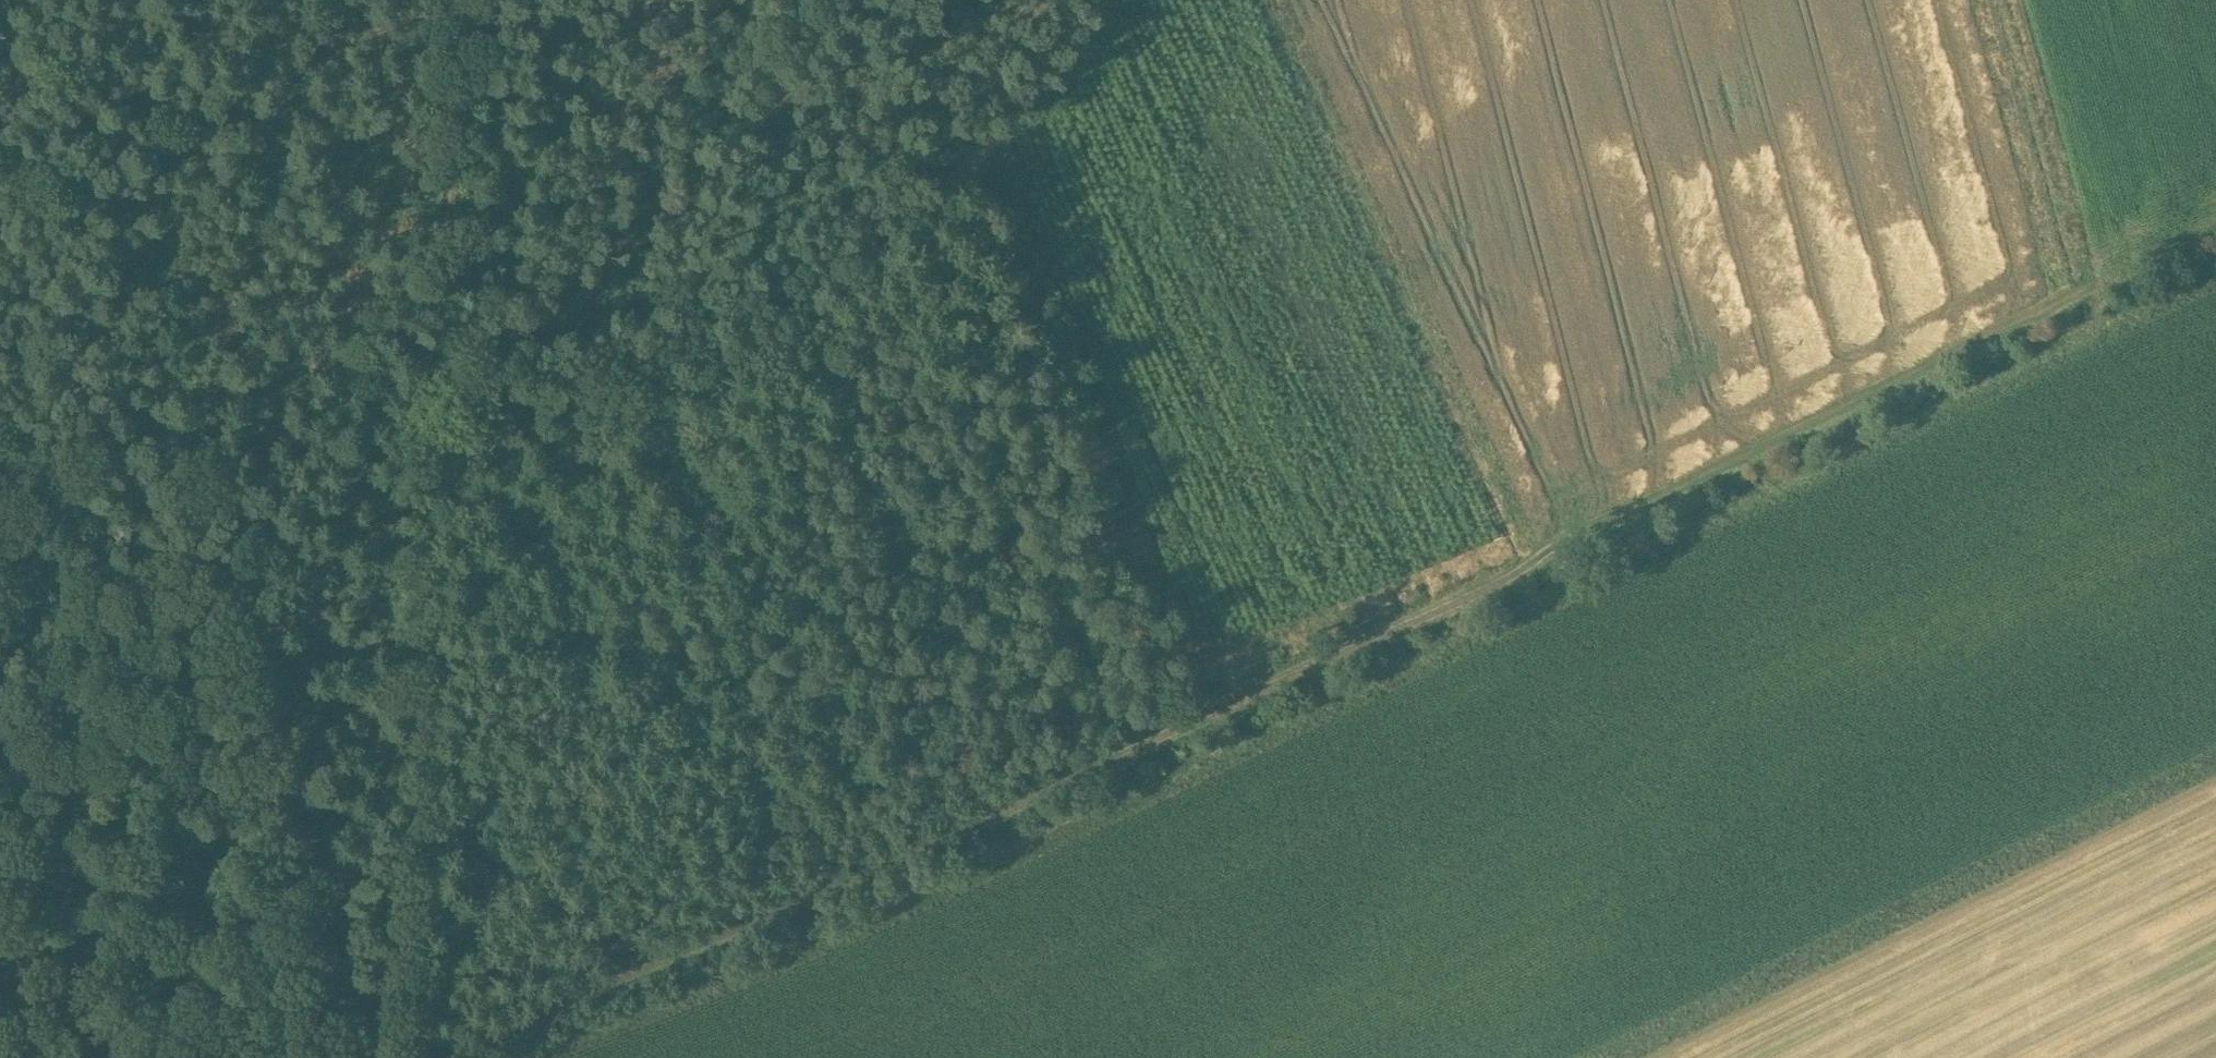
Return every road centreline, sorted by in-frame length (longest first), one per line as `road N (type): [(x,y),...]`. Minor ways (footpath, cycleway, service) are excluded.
road 1 (track): [(433,1057),(454,107),(464,0)]

